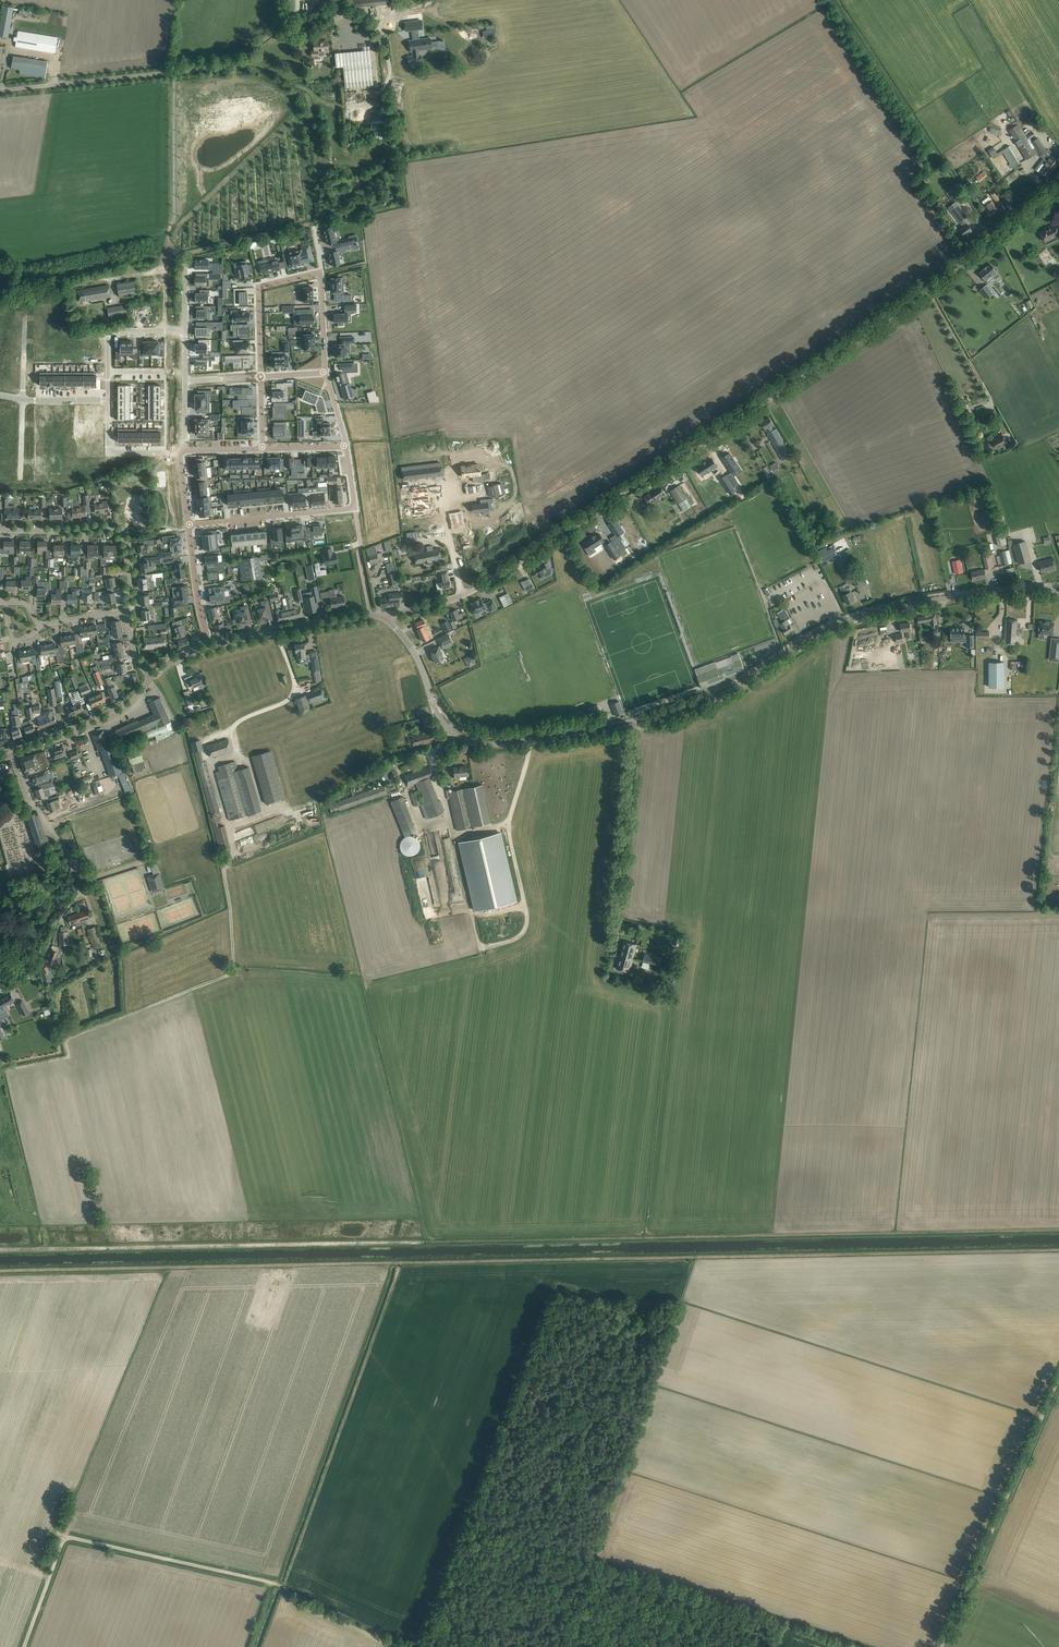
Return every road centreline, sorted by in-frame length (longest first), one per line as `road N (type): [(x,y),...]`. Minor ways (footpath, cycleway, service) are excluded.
road 1 (track): [(0,1270),(1058,1250)]
road 2 (tertiary): [(1058,591),(893,608),(822,632),(678,715),(498,745),(448,729),(411,647),(388,620)]
road 3 (unclassified): [(463,596),(887,320),(1058,187)]
road 4 (unclassified): [(24,1646),(66,1538),(273,1583)]
road 5 (unclassified): [(940,1646),(1058,1378)]
road 6 (track): [(533,741),(507,824),(526,922),(515,940),(479,948)]
road 7 (unclassified): [(0,90),(235,65)]
road 8 (track): [(611,940),(636,726)]
road 9 (residential): [(48,945),(80,885),(28,798),(12,755)]
road 10 (residential): [(128,610),(128,556),(115,531),(0,530)]
road 11 (tertiary): [(208,647),(371,616),(388,620)]
road 12 (residential): [(355,507),(188,525)]
road 13 (track): [(1005,433),(927,291)]
road 14 (tertiary): [(12,755),(112,718),(150,680)]
road 15 (residential): [(261,377),(258,286),(321,274)]
road 16 (residential): [(188,525),(208,647)]
road 17 (residential): [(463,596),(440,478)]

